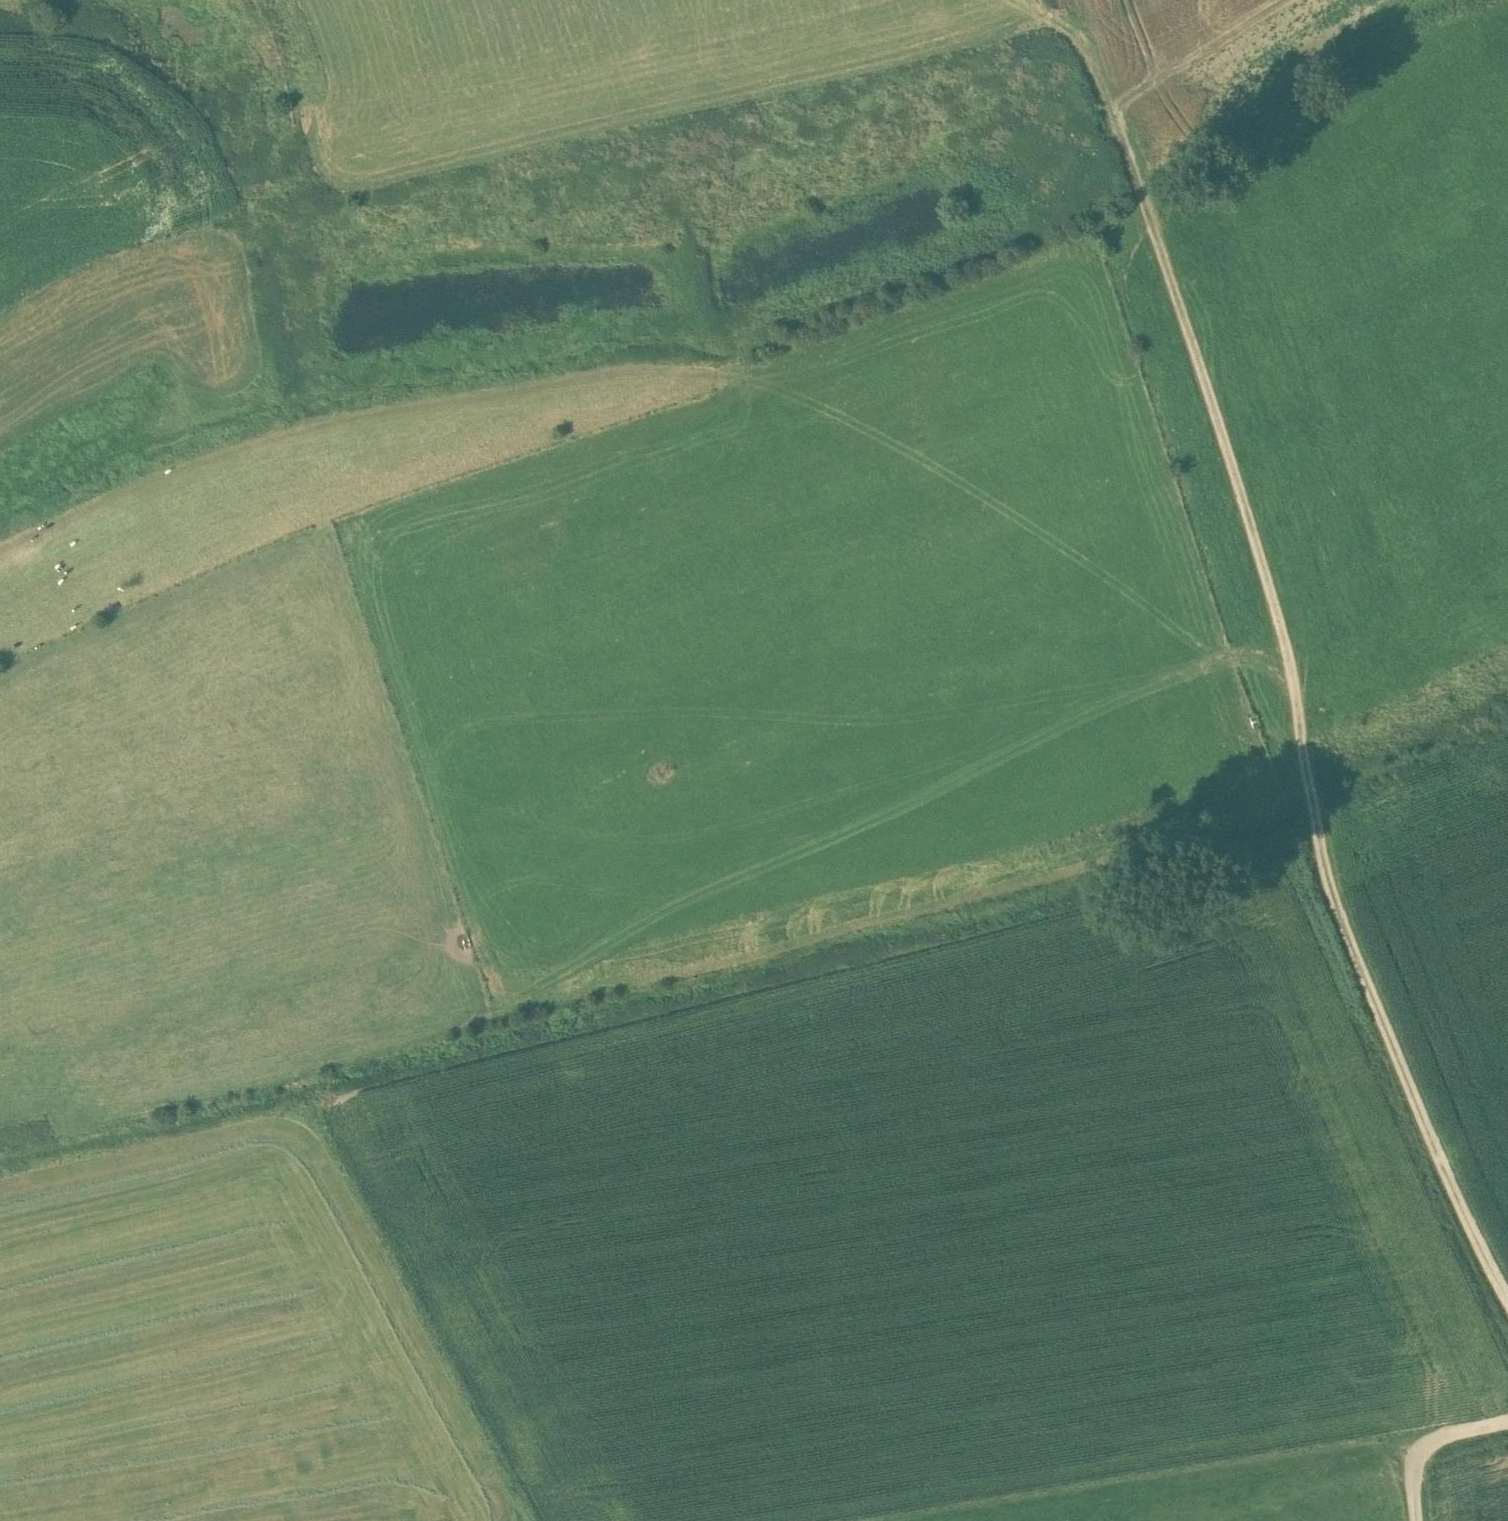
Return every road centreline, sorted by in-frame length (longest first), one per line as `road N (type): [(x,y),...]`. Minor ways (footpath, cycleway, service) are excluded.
road 1 (track): [(1507,1297),(1344,927),(1274,604),(1149,216),(1080,39)]
road 2 (track): [(1417,1520),(1417,1458),(1441,1434),(1507,1422)]

